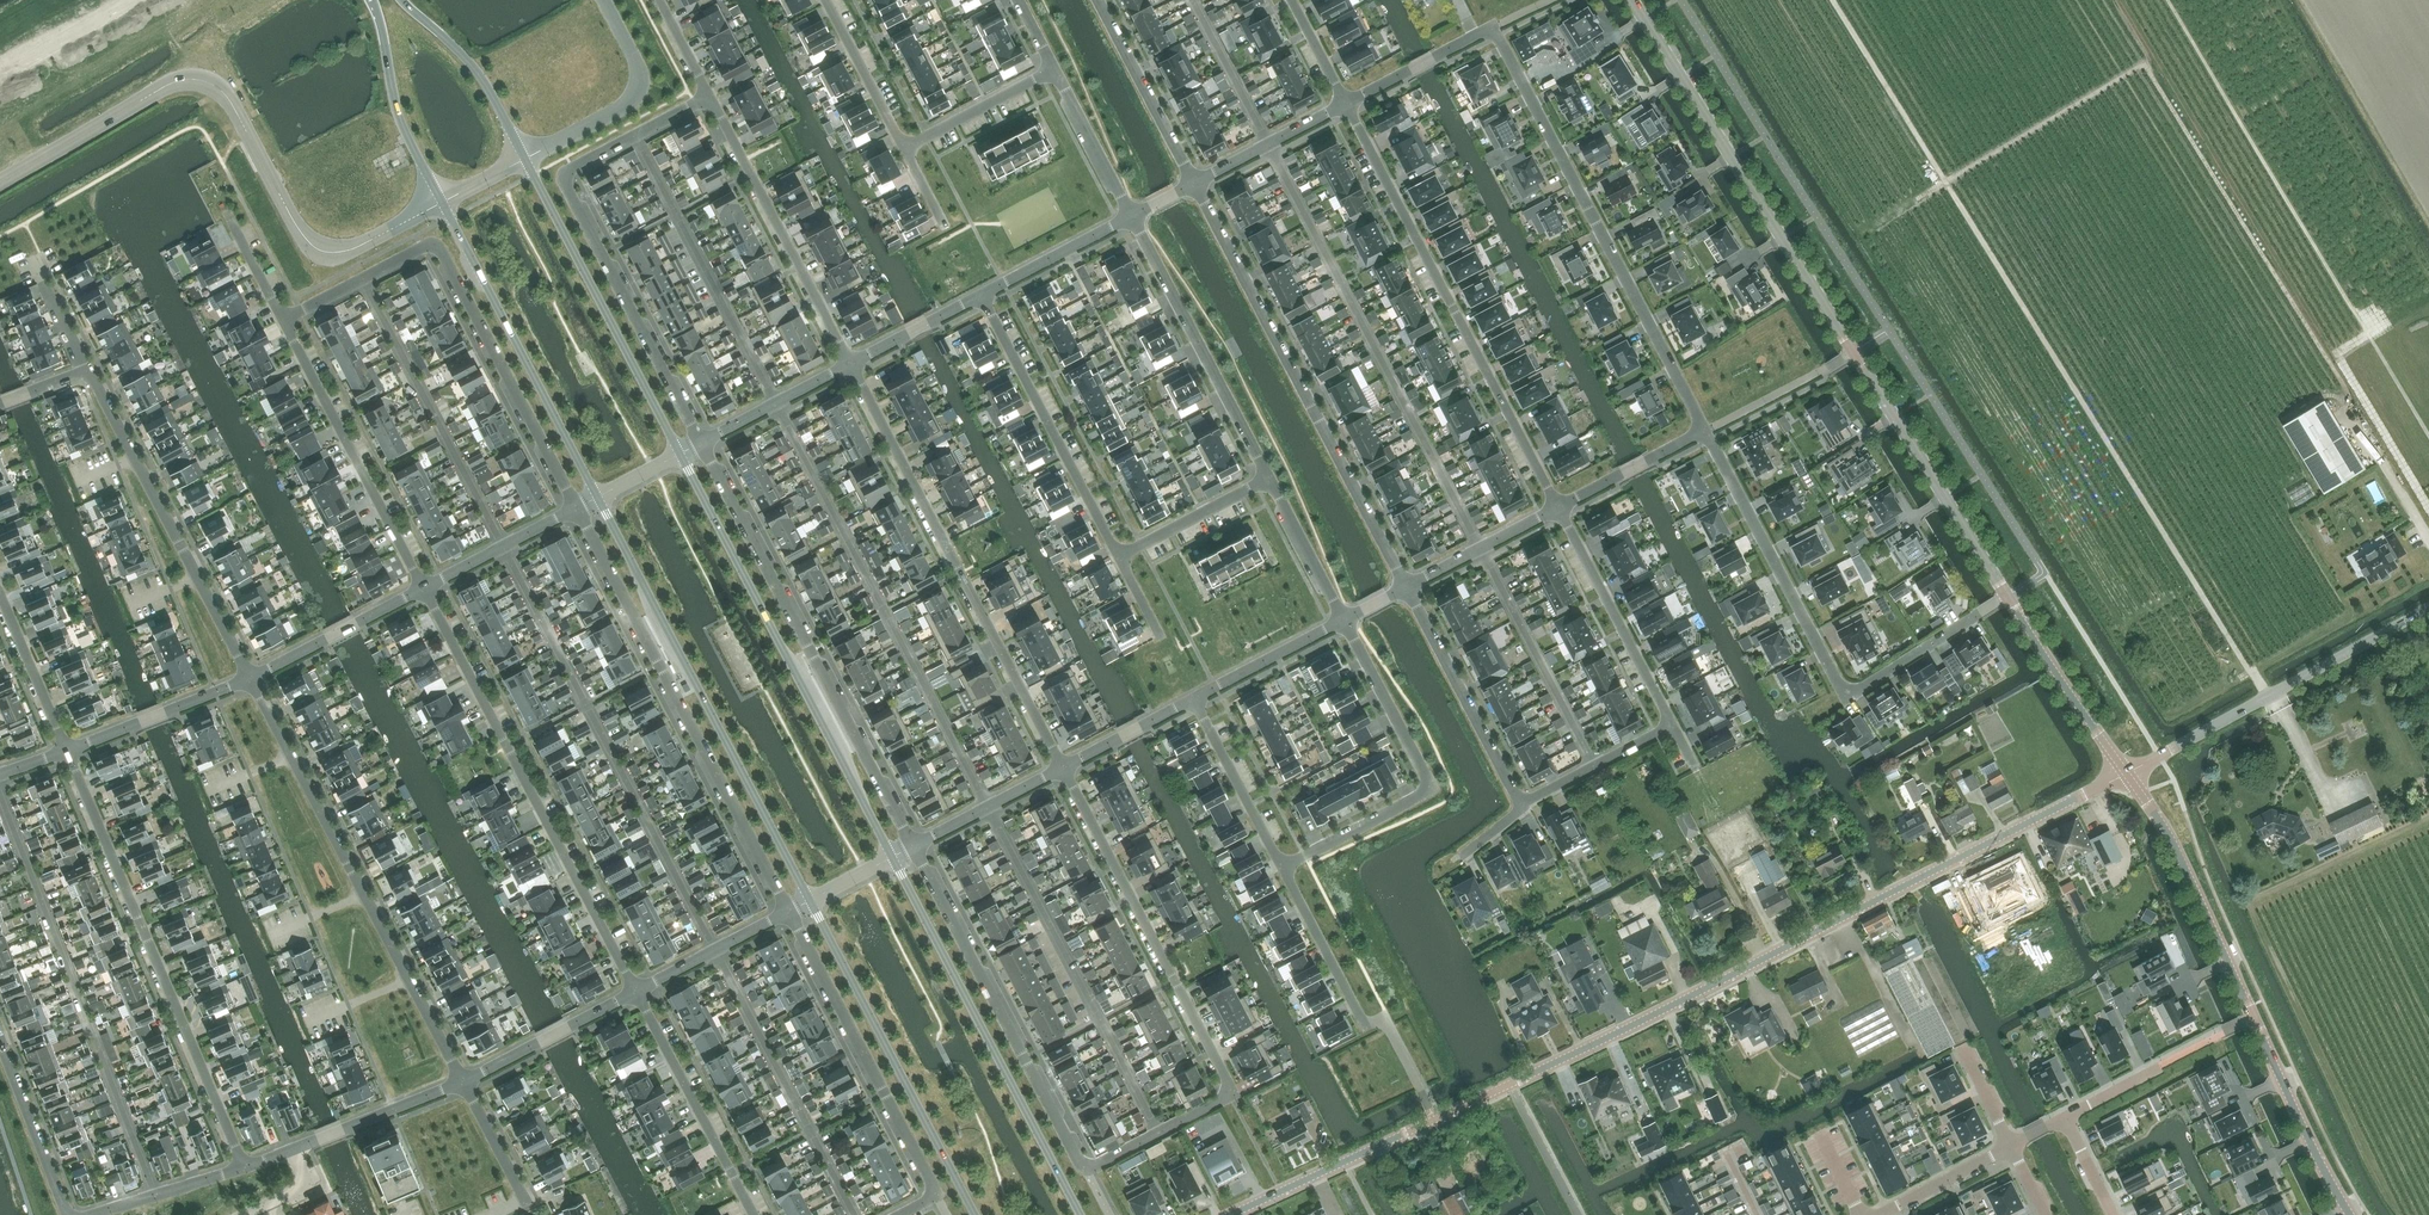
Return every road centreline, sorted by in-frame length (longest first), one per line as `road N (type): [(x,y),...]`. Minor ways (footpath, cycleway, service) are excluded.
road 1 (tertiary): [(1229,1214),(1588,1046),(2123,776)]
road 2 (tertiary): [(2007,597),(1631,0)]
road 3 (residential): [(1346,103),(1492,27),(1704,431)]
road 4 (tertiary): [(0,180),(168,85),(194,81),(229,100),(304,239),(319,250),(347,251),(442,202)]
road 5 (residential): [(1088,1167),(1223,1099),(1230,1087),(1062,767)]
road 6 (tertiary): [(2351,1214),(2169,836),(2123,776)]
road 7 (residential): [(1704,431),(1846,690),(1860,690),(2007,597)]
road 8 (residential): [(701,443),(561,177),(710,95)]
road 9 (residential): [(284,320),(423,247),(438,249),(576,508)]
road 10 (residential): [(915,847),(701,443)]
road 11 (tertiary): [(893,858),(680,454)]
road 12 (residential): [(1405,587),(1191,184)]
road 13 (residential): [(464,1081),(250,678)]
road 14 (residential): [(1062,767),(850,363)]
road 15 (residential): [(1346,103),(1557,507)]
road 16 (residential): [(576,508),(789,910)]
road 17 (residential): [(67,749),(245,1167)]
road 18 (tertiary): [(598,498),(809,900)]
road 19 (residential): [(635,991),(424,589)]
road 20 (tertiary): [(1080,1214),(893,858)]
road 21 (residential): [(1088,1167),(915,847)]
road 22 (residential): [(789,910),(931,1179),(927,1201),(900,1214)]
road 23 (residential): [(1344,619),(1429,787),(1282,867)]
road 24 (tertiary): [(809,900),(975,1214)]
road 25 (tertiary): [(2123,776),(2428,607)]
road 26 (residential): [(250,678),(88,371)]
road 27 (tertiary): [(442,202),(598,498)]
road 28 (tertiary): [(680,454),(525,159)]
road 29 (residential): [(424,589),(284,320)]
road 30 (residential): [(850,363),(710,95)]
road 31 (residential): [(1119,558),(982,294)]
road 32 (residential): [(1131,216),(1268,478)]
road 33 (residential): [(753,1214),(635,991)]
road 34 (residential): [(1524,804),(1405,587)]
road 35 (residential): [(1557,507),(1672,725)]
road 36 (residential): [(525,159),(626,105),(639,89),(603,0)]
road 37 (tertiary): [(371,0),(404,131),(442,202)]
road 38 (tertiary): [(2123,776),(2007,597)]
road 39 (residential): [(1191,184),(1097,0)]
road 40 (tertiary): [(525,159),(472,65),(401,0)]
road 41 (residential): [(67,749),(250,678)]
road 42 (residential): [(250,678),(424,589)]
road 43 (residential): [(464,1081),(635,991)]
road 44 (residential): [(1193,697),(1282,867)]
road 45 (residential): [(68,1214),(0,1043)]
road 46 (residential): [(1282,867),(1367,1024)]
road 47 (residential): [(1191,184),(1346,103)]
road 48 (residential): [(635,991),(789,910)]
road 49 (residential): [(424,589),(576,508)]
road 50 (residential): [(1405,587),(1557,507)]
road 51 (residential): [(492,1214),(526,1201),(464,1081)]
road 52 (residential): [(1193,697),(1344,619)]
road 53 (residential): [(1054,69),(904,148)]
road 54 (residential): [(701,443),(850,363)]
road 55 (residential): [(1268,478),(1119,558)]
road 56 (residential): [(0,594),(67,749)]
road 57 (residential): [(982,294),(1131,216)]
road 58 (residential): [(1672,725),(1524,804)]
road 59 (residential): [(915,847),(1062,767)]
road 60 (residential): [(904,148),(826,0)]
road 61 (residential): [(1054,69),(1131,216)]
road 62 (residential): [(1557,507),(1704,431)]
road 63 (residential): [(1268,478),(1344,619)]
road 64 (residential): [(245,1167),(93,1214)]
road 65 (residential): [(318,1139),(464,1081)]
road 66 (residential): [(850,363),(982,294)]
road 67 (residential): [(1062,767),(1193,697)]
road 68 (residential): [(1881,1214),(2010,1147)]

